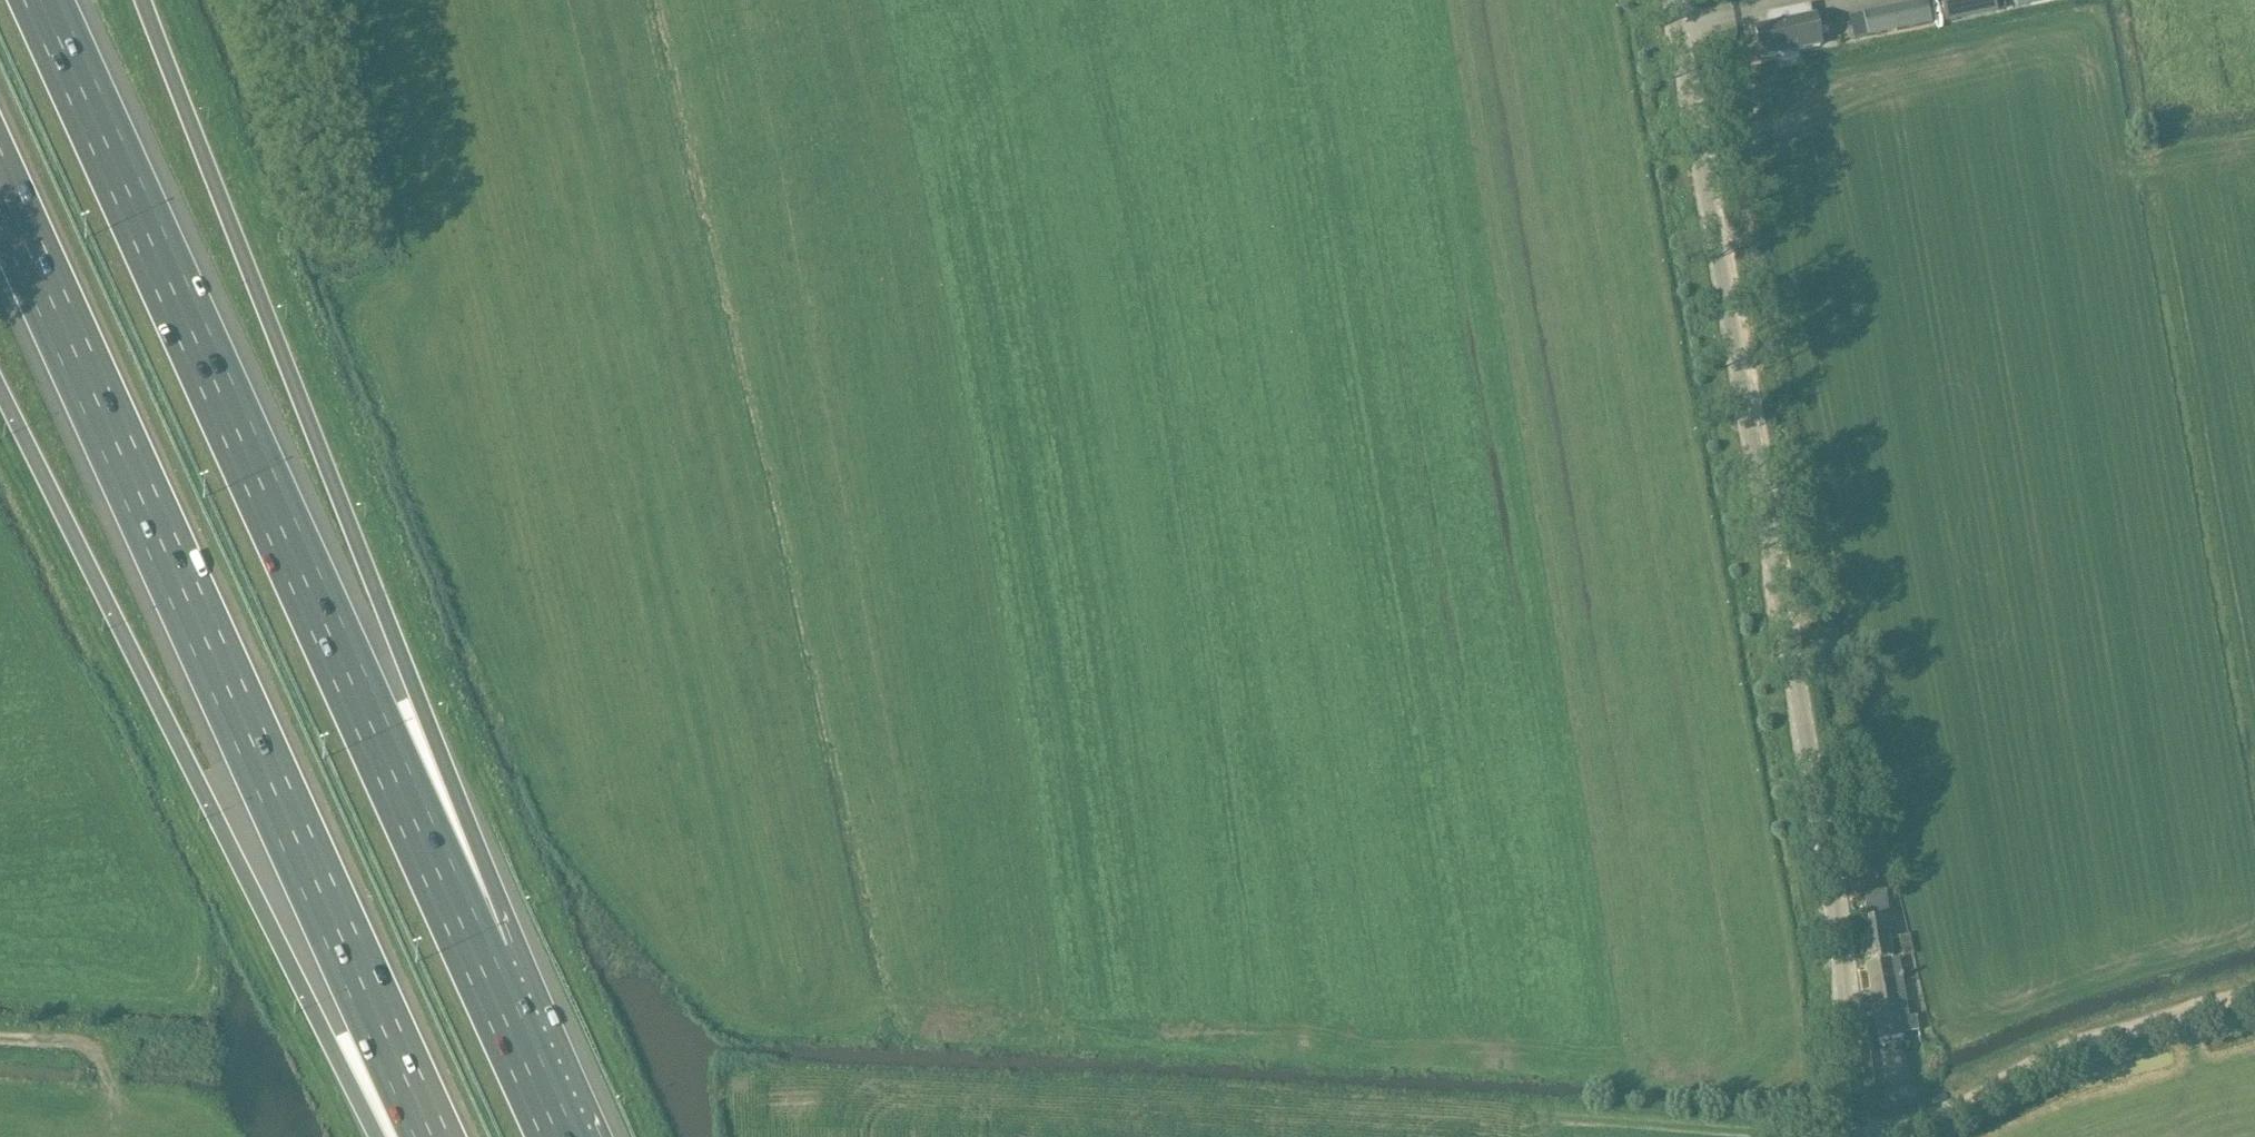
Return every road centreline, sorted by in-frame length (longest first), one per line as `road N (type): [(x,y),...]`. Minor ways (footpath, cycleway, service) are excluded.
road 1 (unclassified): [(1863,1136),(1850,1023),(1667,0)]
road 2 (motorway): [(481,961),(45,0)]
road 3 (motorway): [(0,198),(429,1136)]
road 4 (motorway): [(481,961),(445,759),(144,0)]
road 5 (motorway): [(0,384),(328,1040),(391,1136)]
road 6 (track): [(2254,992),(2173,1015),(1863,1136)]
road 7 (motorway): [(562,1136),(481,961)]
road 8 (track): [(109,1114),(80,1047),(0,1042)]

